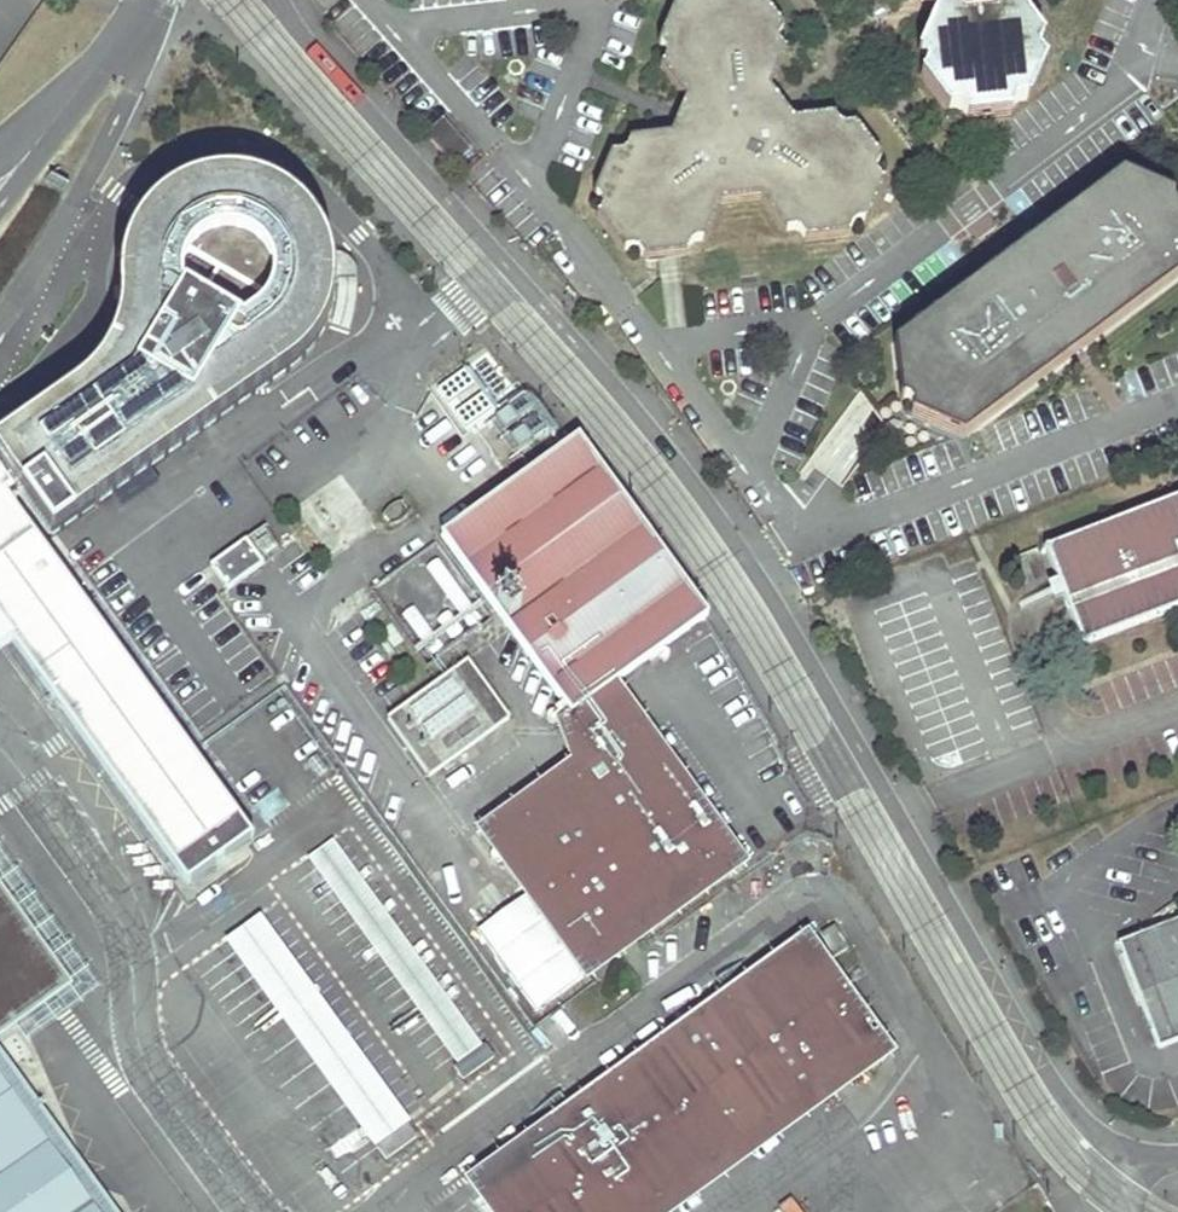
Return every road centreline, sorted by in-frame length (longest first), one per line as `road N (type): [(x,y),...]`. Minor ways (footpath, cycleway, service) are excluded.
road 1 (unclassified): [(1123,1161),(1034,1051),(752,563),(670,450),(512,269)]
road 2 (unclassified): [(168,489),(390,331),(466,303),(512,269)]
road 3 (unclassified): [(512,269),(281,0)]
road 4 (unclassified): [(0,319),(130,92),(136,27)]
road 5 (unclassified): [(0,207),(136,27)]

